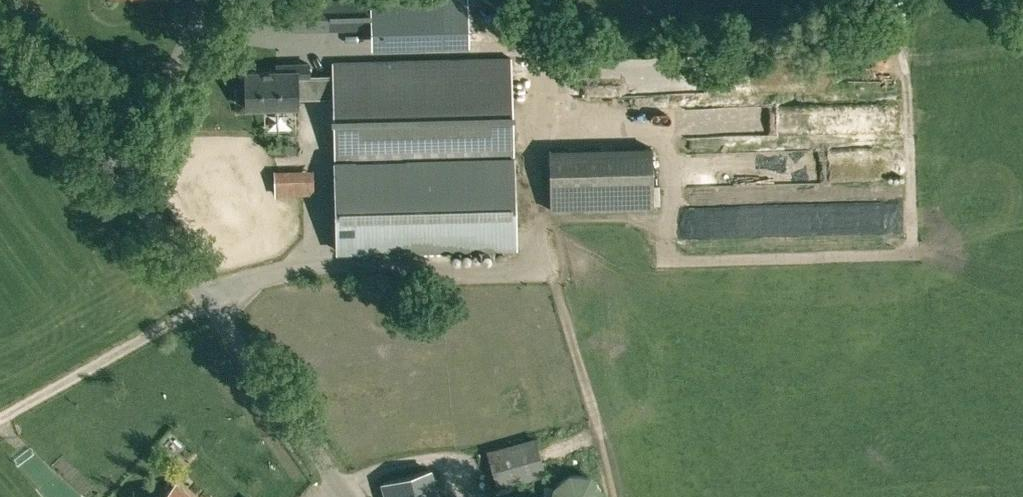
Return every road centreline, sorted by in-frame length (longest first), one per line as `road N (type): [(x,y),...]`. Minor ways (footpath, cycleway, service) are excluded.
road 1 (track): [(666,125),(666,262),(913,254),(906,50),(965,0)]
road 2 (unclassified): [(346,496),(129,189),(10,0)]
road 3 (track): [(530,77),(785,73)]
road 4 (track): [(532,127),(777,123)]
road 5 (track): [(208,303),(0,418)]
road 6 (track): [(540,260),(554,267),(601,430),(597,440),(567,447)]

